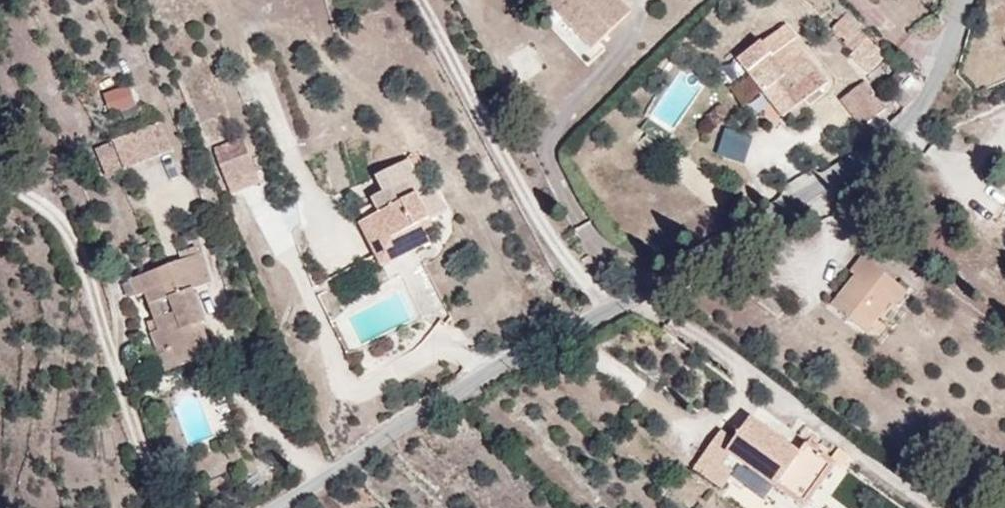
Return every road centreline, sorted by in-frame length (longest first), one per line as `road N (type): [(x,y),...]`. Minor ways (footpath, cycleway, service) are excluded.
road 1 (unclassified): [(966,0),(941,91),(654,293),(482,372),(277,507)]

